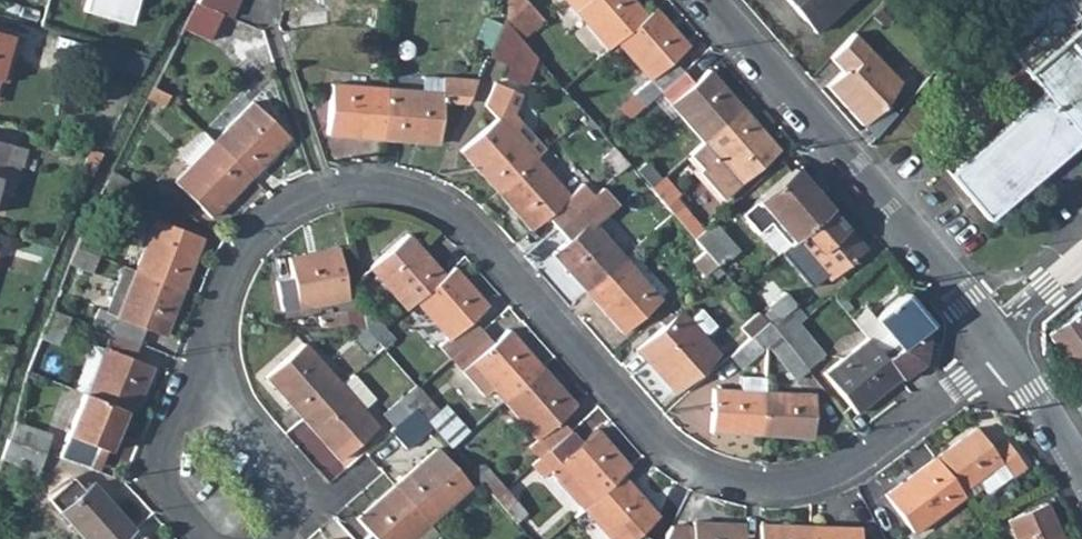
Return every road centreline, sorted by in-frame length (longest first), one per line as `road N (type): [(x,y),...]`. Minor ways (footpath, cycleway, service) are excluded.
road 1 (residential): [(1004,347),(840,468),(755,485),(671,455),(474,235),(400,191),(322,194),(248,242),(201,369)]
road 2 (residential): [(705,0),(990,328)]
road 3 (residential): [(201,369),(167,434),(161,481),(206,538)]
road 4 (residential): [(275,538),(290,515),(289,483),(231,410)]
road 5 (residential): [(1004,347),(1081,463)]
road 6 (residential): [(990,328),(1081,251)]

